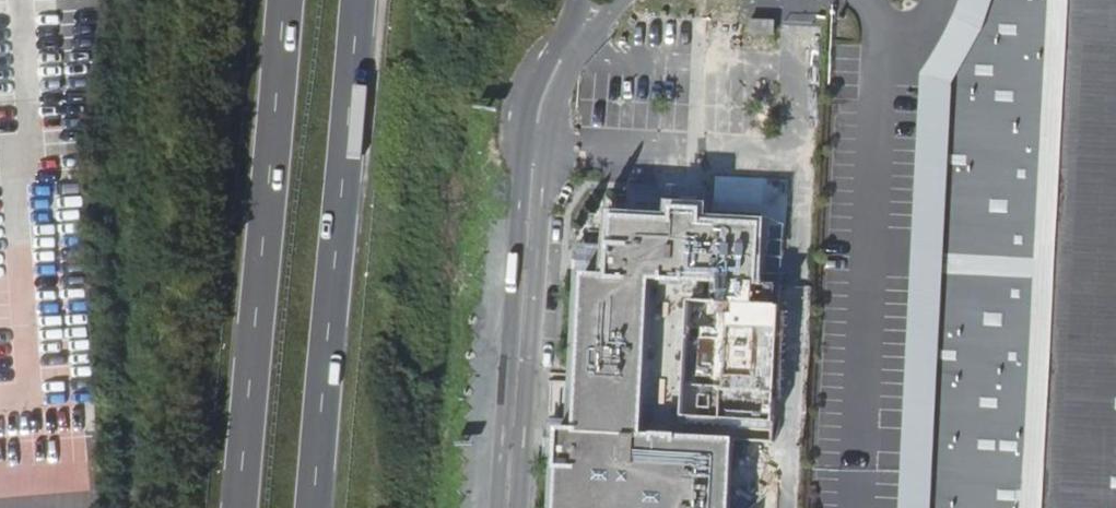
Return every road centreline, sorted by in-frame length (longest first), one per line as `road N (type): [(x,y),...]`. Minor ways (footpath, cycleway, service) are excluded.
road 1 (primary): [(277,0),(235,507)]
road 2 (primary): [(312,507),(353,0)]

